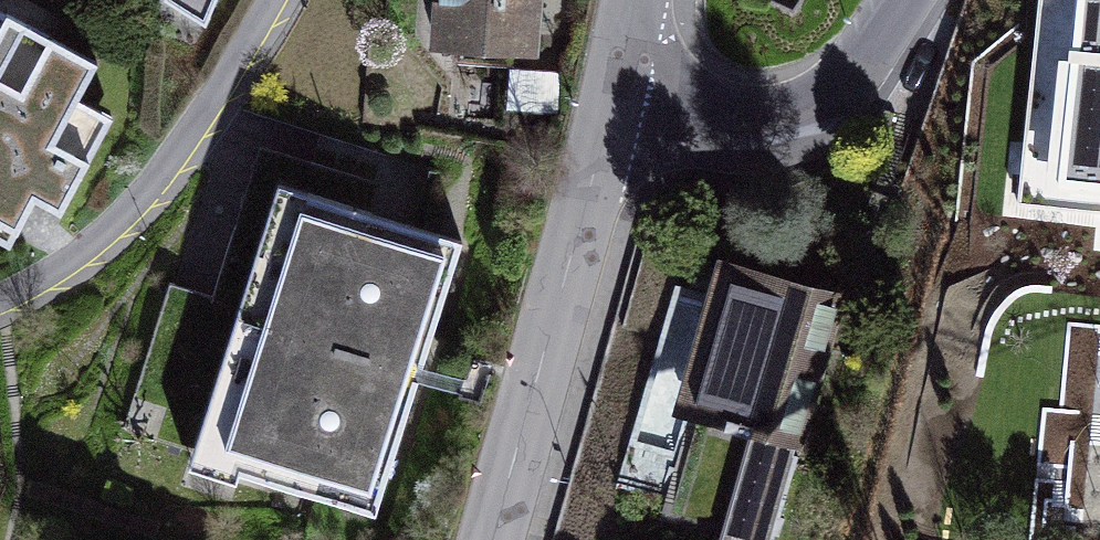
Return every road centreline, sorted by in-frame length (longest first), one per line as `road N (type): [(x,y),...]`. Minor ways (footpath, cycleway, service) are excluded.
road 1 (residential): [(492,539),(614,98)]
road 2 (residential): [(276,0),(148,191),(62,270),(0,302)]
road 3 (residential): [(903,0),(844,88),(793,118),(738,127),(684,121),(614,98)]

